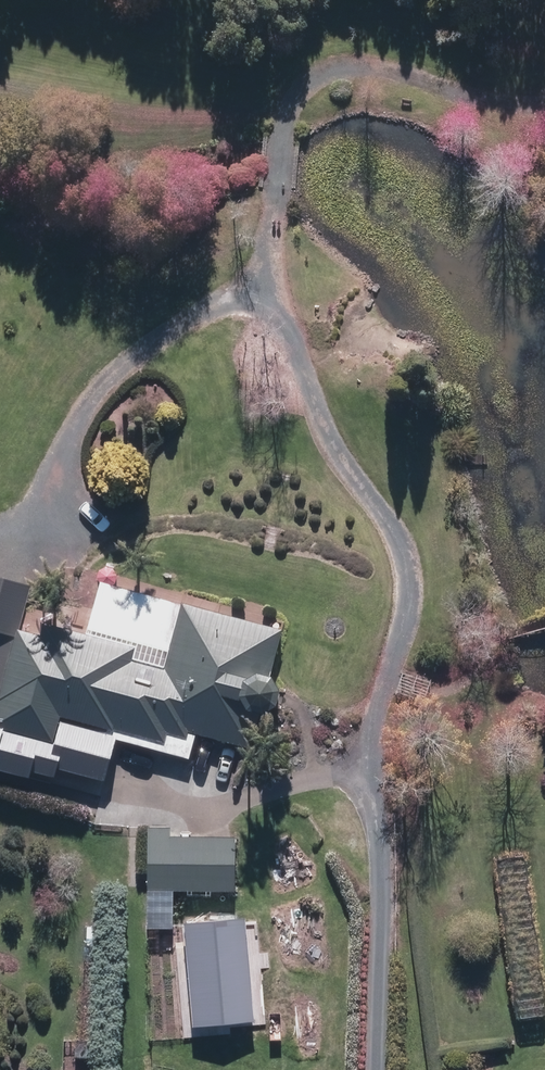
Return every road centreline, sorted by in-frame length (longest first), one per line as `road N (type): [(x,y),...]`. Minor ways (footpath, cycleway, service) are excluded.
road 1 (track): [(381,1069),(377,851),(358,768),(392,623),(397,550),(369,478),(329,416),(286,302),(282,137),(308,96),(350,77),(416,78)]
road 2 (track): [(283,263),(99,401),(65,448),(51,536),(0,619)]
road 3 (track): [(358,768),(234,812),(201,812),(142,791)]

